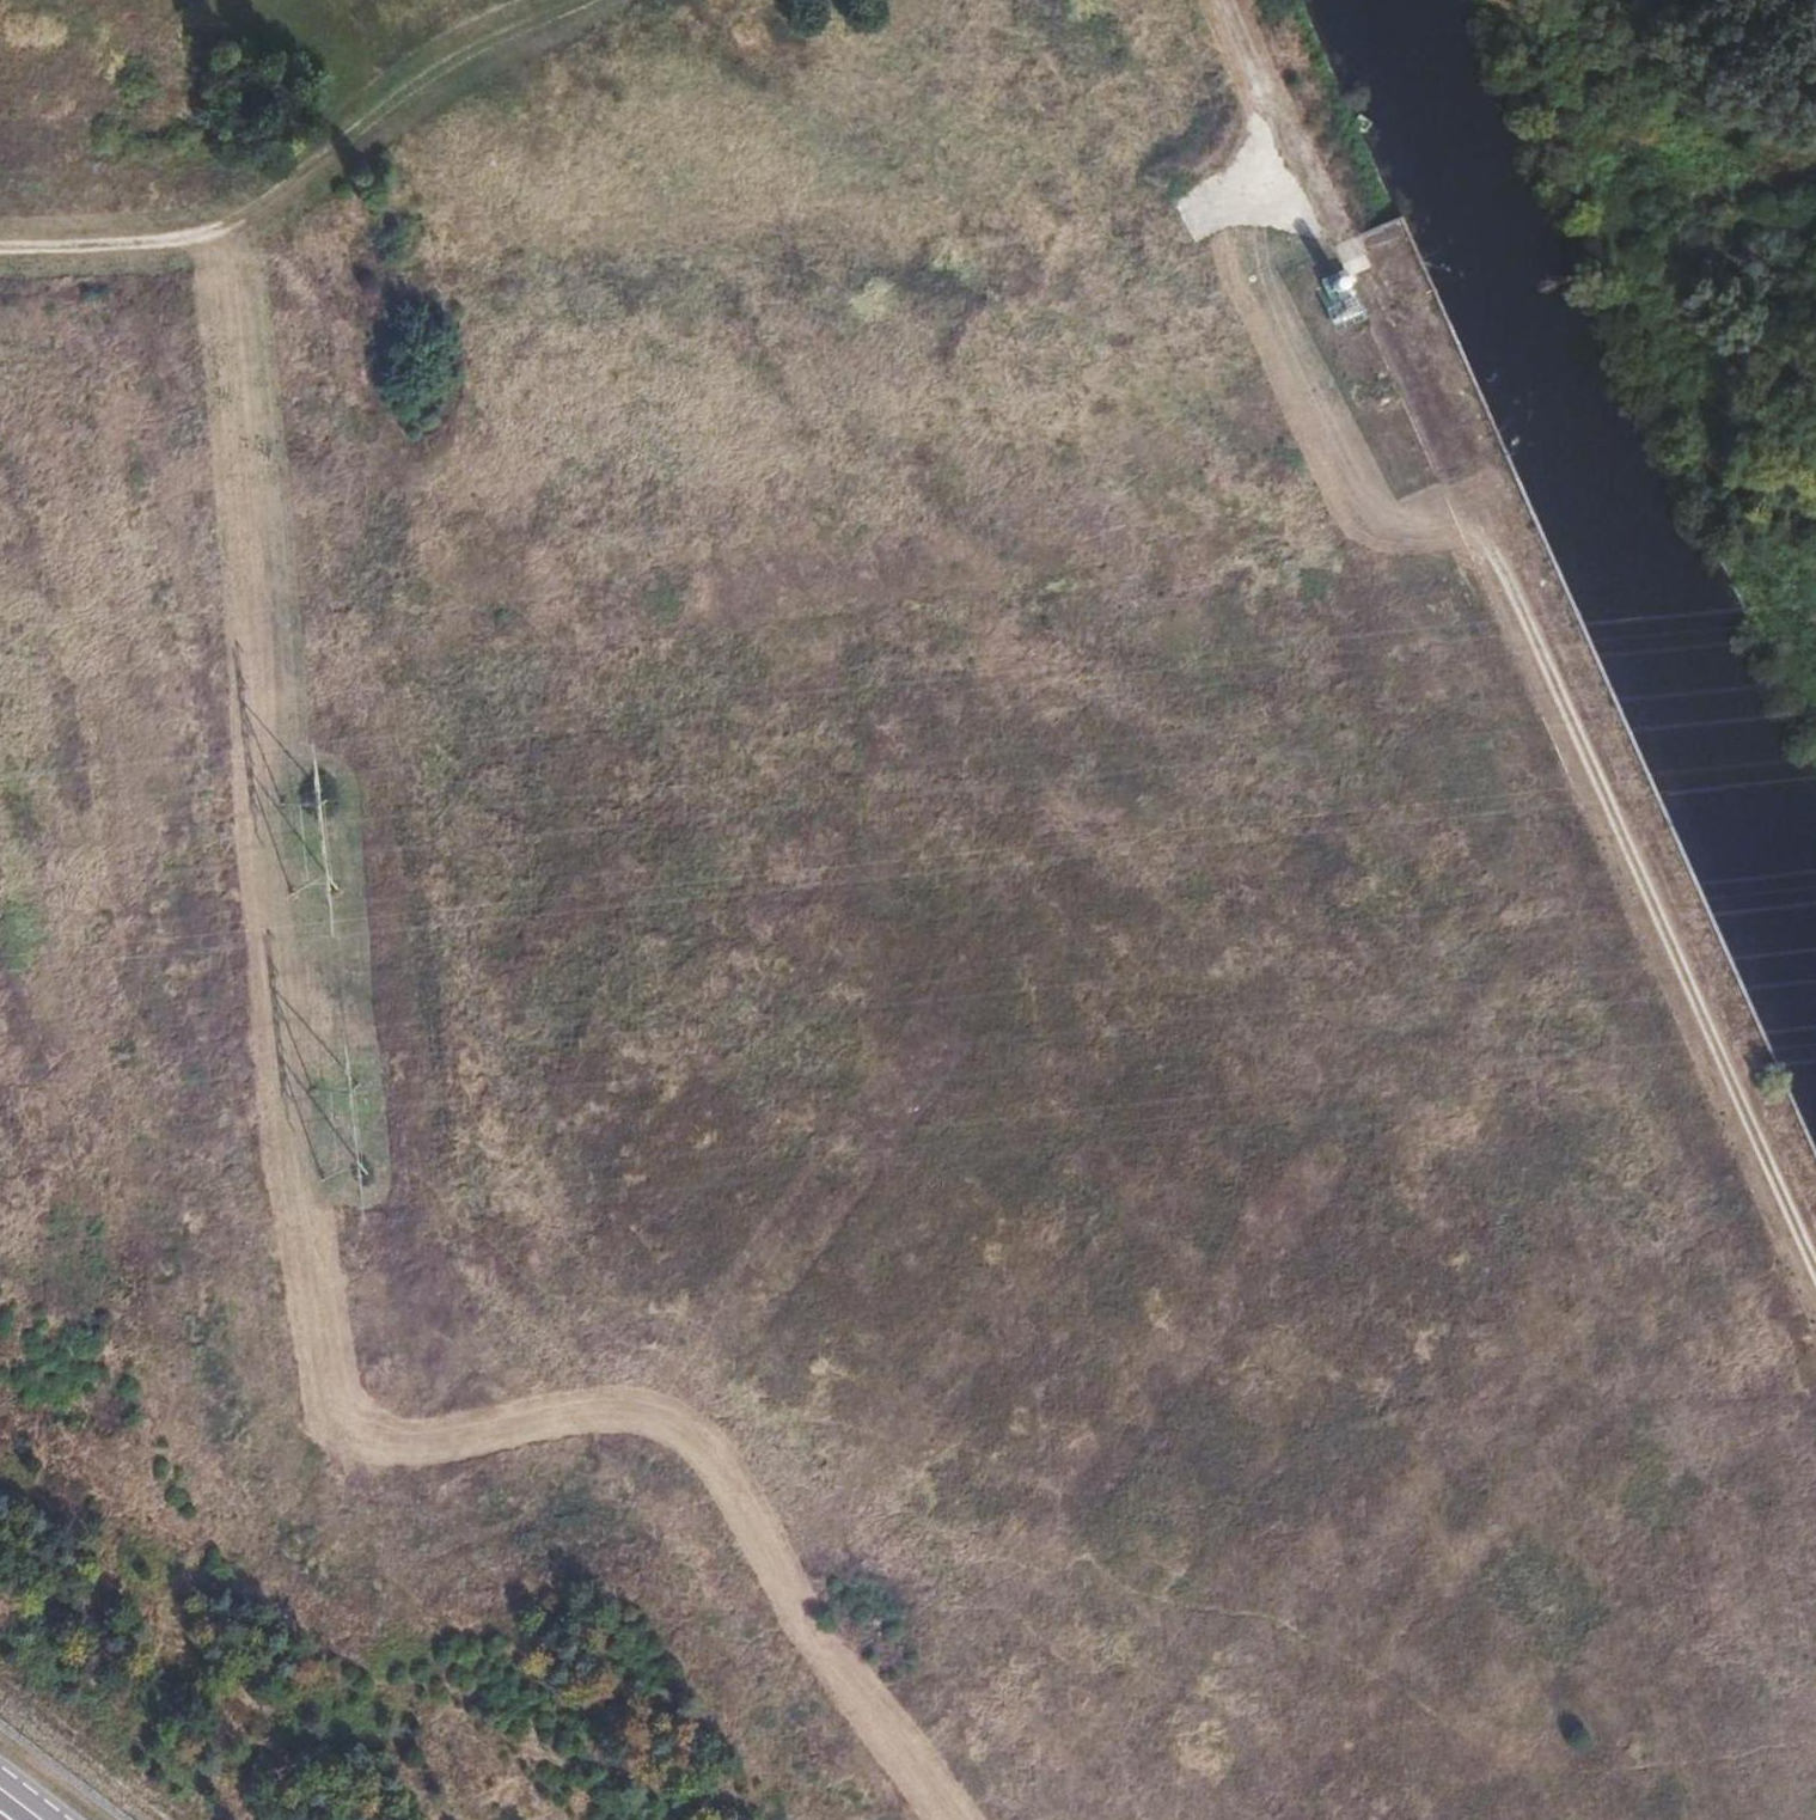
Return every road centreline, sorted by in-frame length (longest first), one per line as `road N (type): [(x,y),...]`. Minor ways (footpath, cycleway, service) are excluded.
road 1 (track): [(589,0),(416,81),(299,177),(222,226),(110,241),(0,243)]

